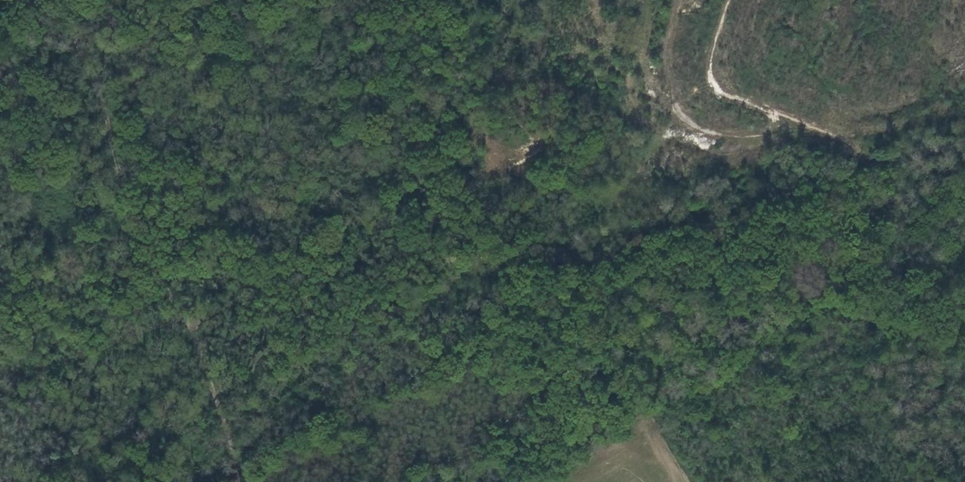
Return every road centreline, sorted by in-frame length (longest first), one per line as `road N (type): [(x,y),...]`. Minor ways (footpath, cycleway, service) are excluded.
road 1 (track): [(964,343),(711,270),(597,247),(311,261),(168,216),(0,230)]
road 2 (track): [(65,0),(94,70),(120,177),(192,325),(247,481)]
road 3 (track): [(964,142),(885,159),(710,87),(712,51),(731,0)]
road 4 (track): [(311,261),(192,325),(181,322),(0,379)]
road 5 (track): [(885,159),(597,247)]

